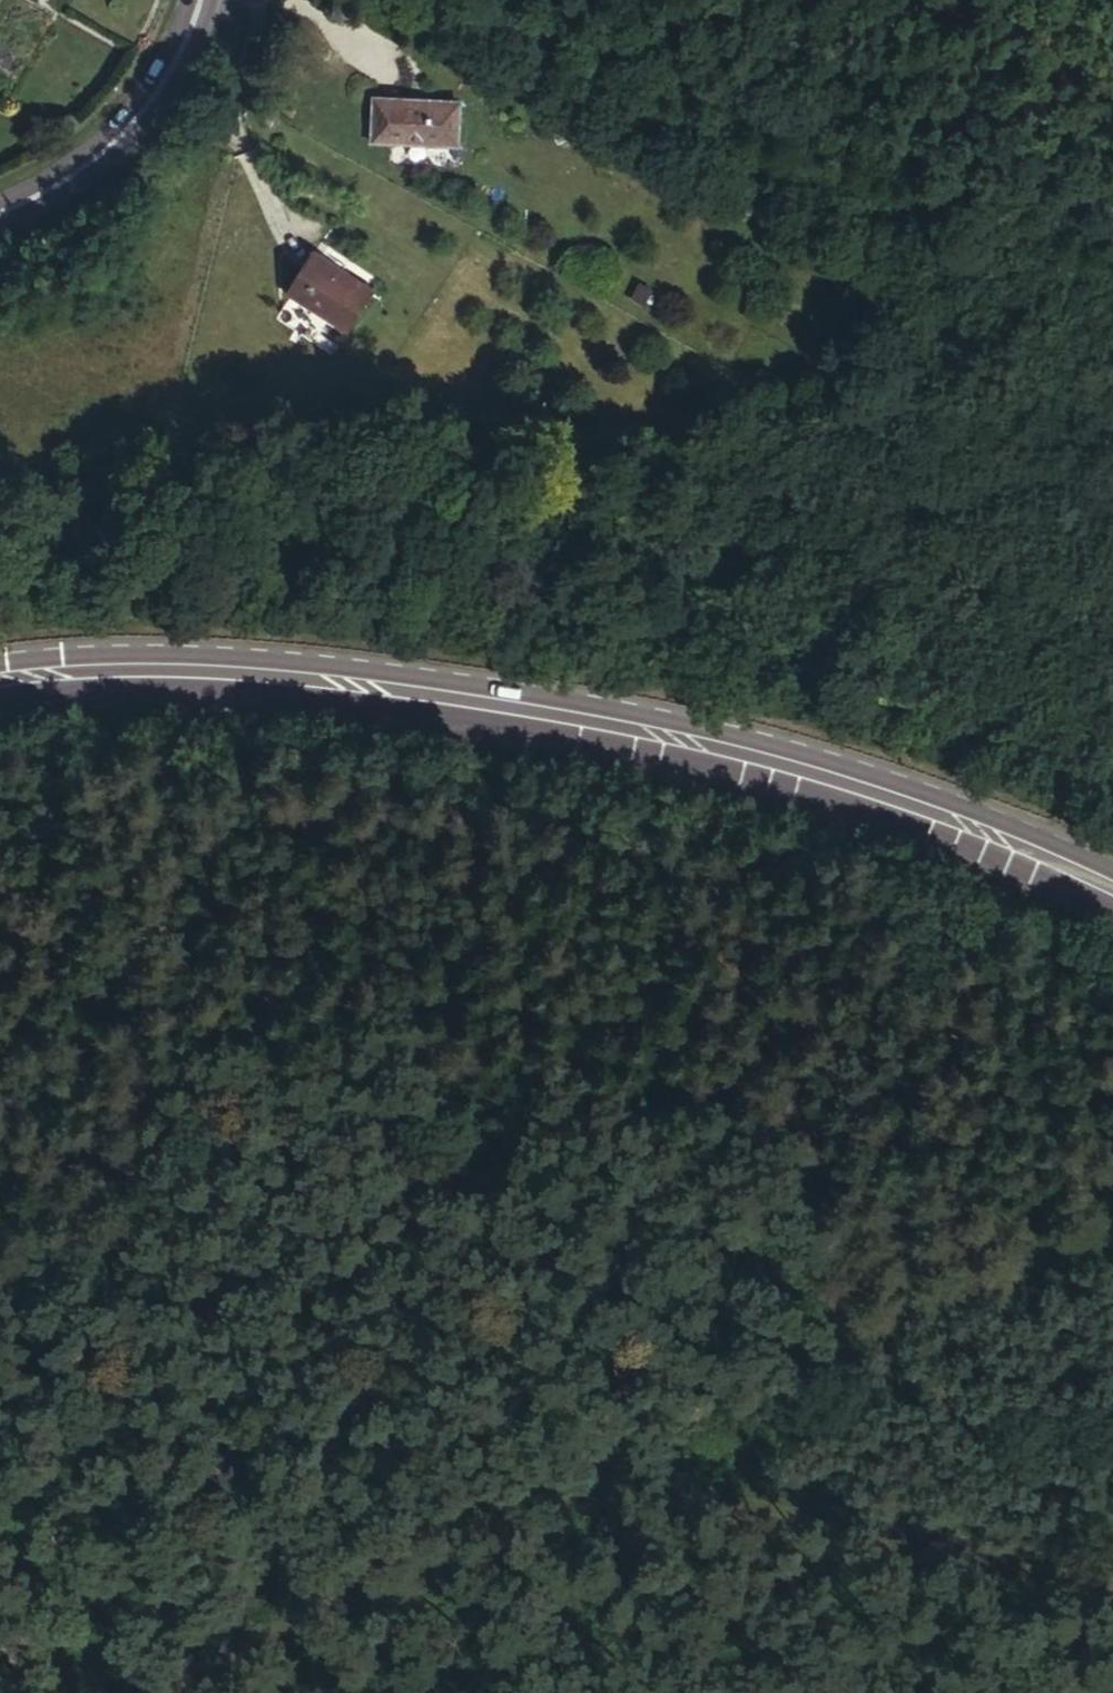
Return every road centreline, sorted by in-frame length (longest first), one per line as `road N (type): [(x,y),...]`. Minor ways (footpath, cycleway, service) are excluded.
road 1 (primary): [(1112,892),(984,833),(800,772),(660,737),(465,703),(247,681),(131,675),(0,683)]
road 2 (track): [(1112,1586),(618,1486),(1112,1228)]
road 3 (primary): [(0,219),(95,169),(157,113),(209,0)]

